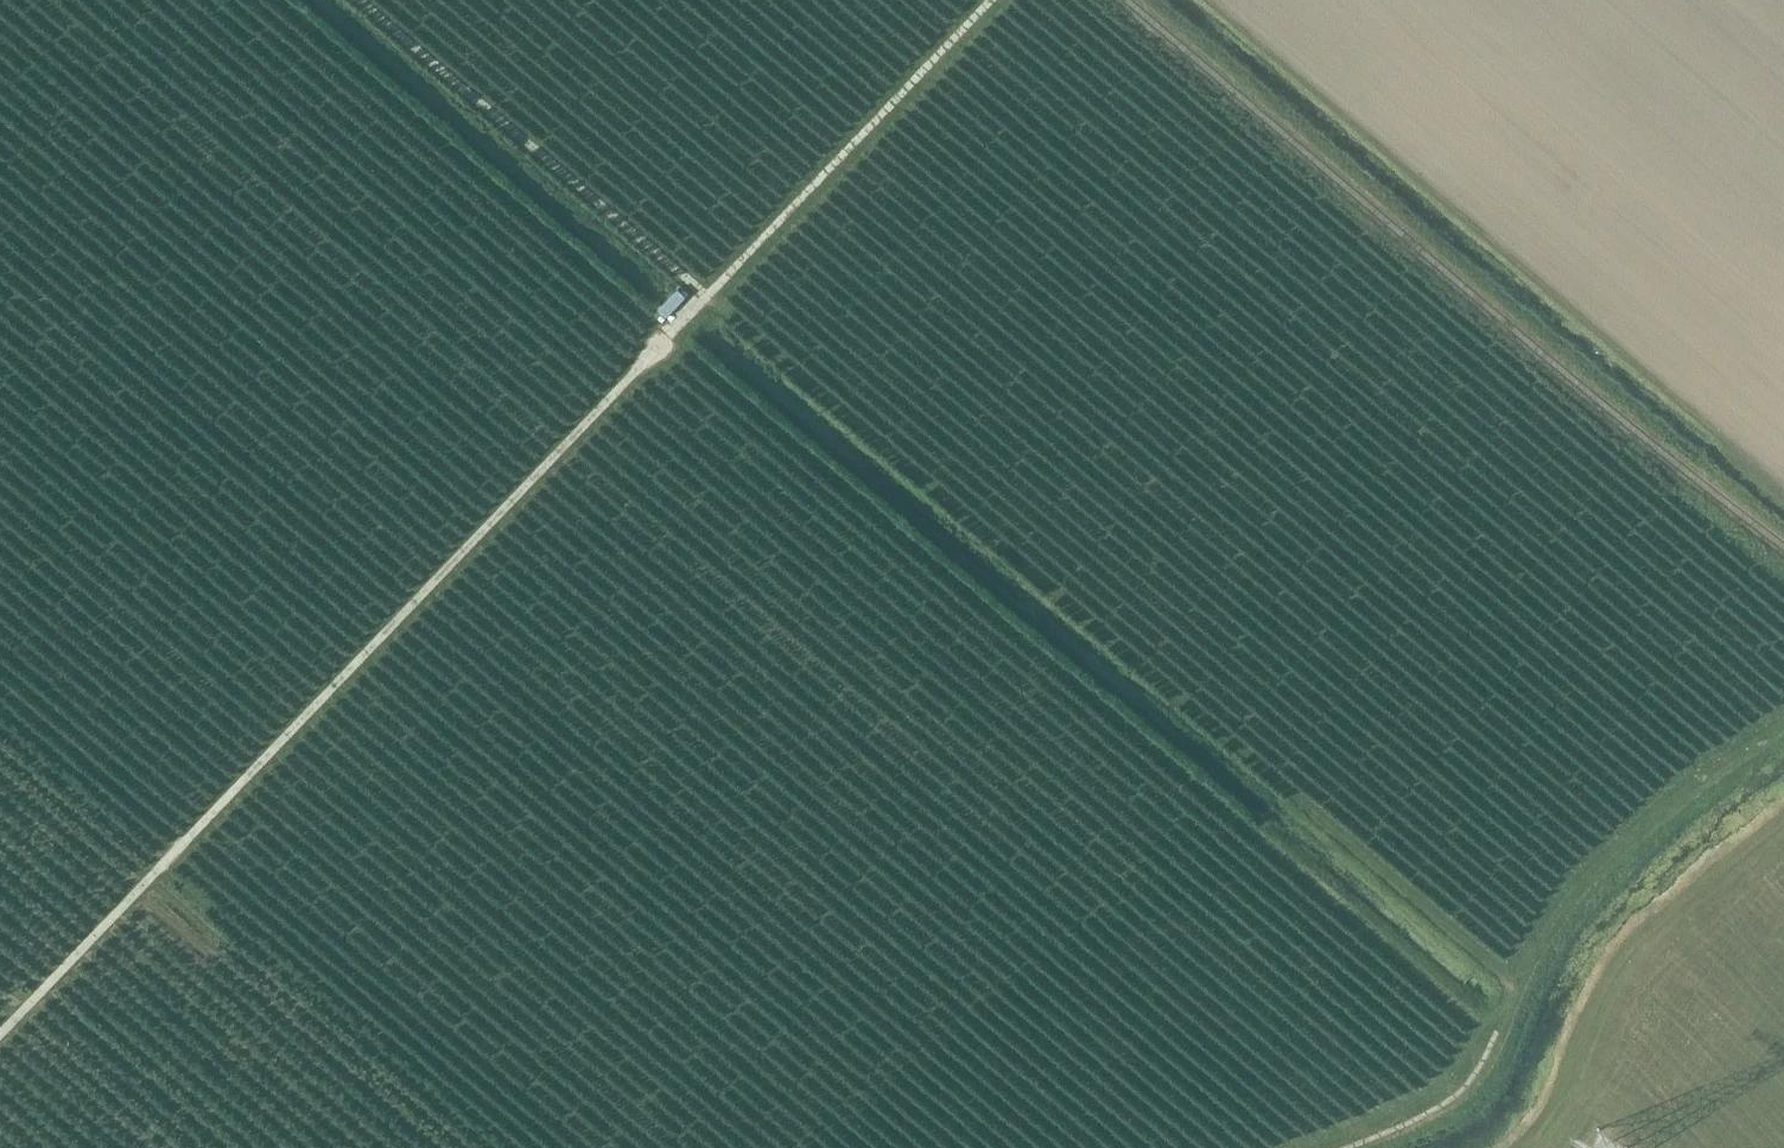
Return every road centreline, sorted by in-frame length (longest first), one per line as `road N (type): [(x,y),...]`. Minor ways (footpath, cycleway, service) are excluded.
road 1 (track): [(0,1038),(992,0)]

